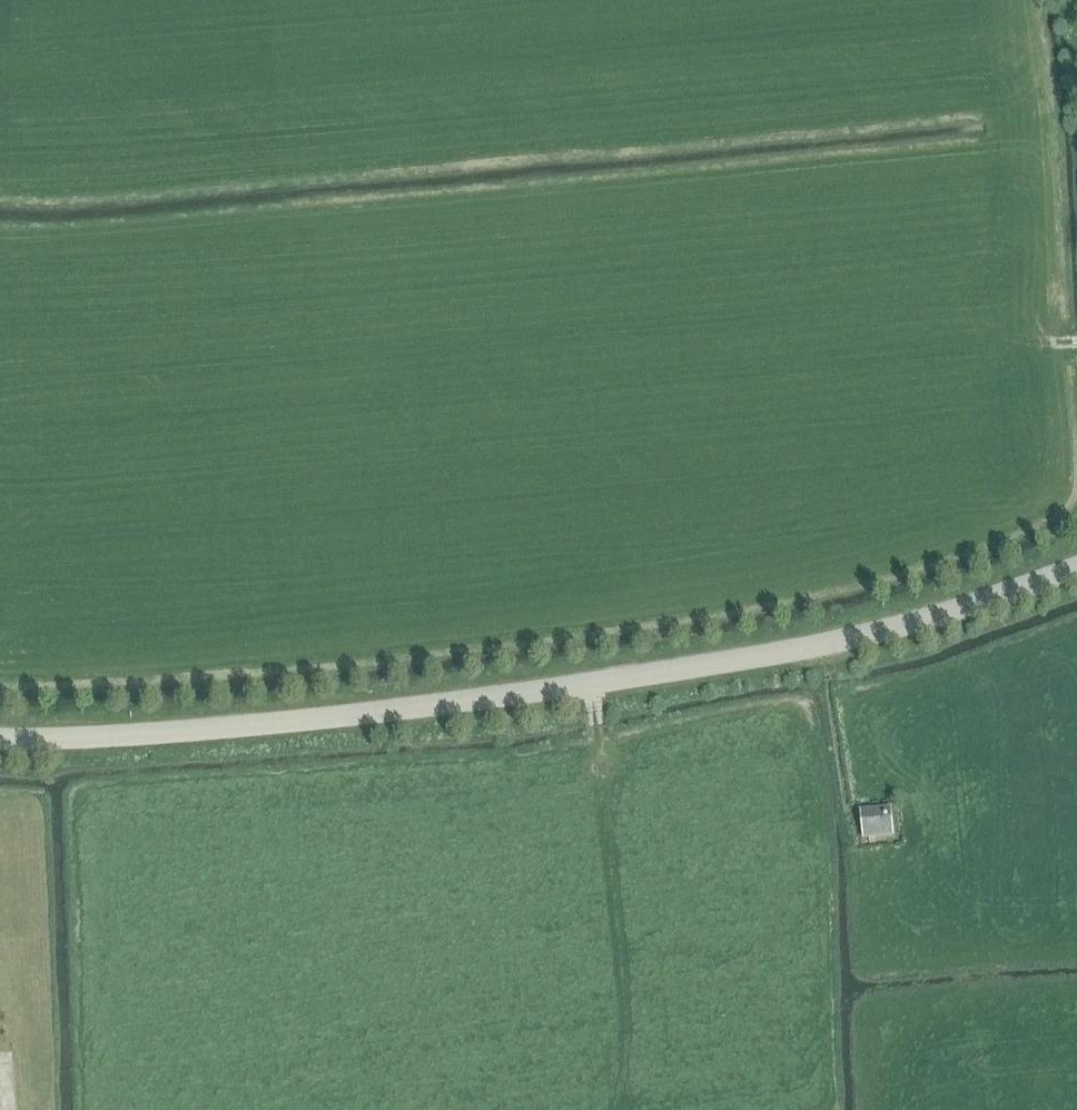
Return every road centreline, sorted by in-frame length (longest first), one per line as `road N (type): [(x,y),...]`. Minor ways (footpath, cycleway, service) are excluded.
road 1 (tertiary): [(0,737),(346,714),(762,655),(924,618),(1076,565)]

